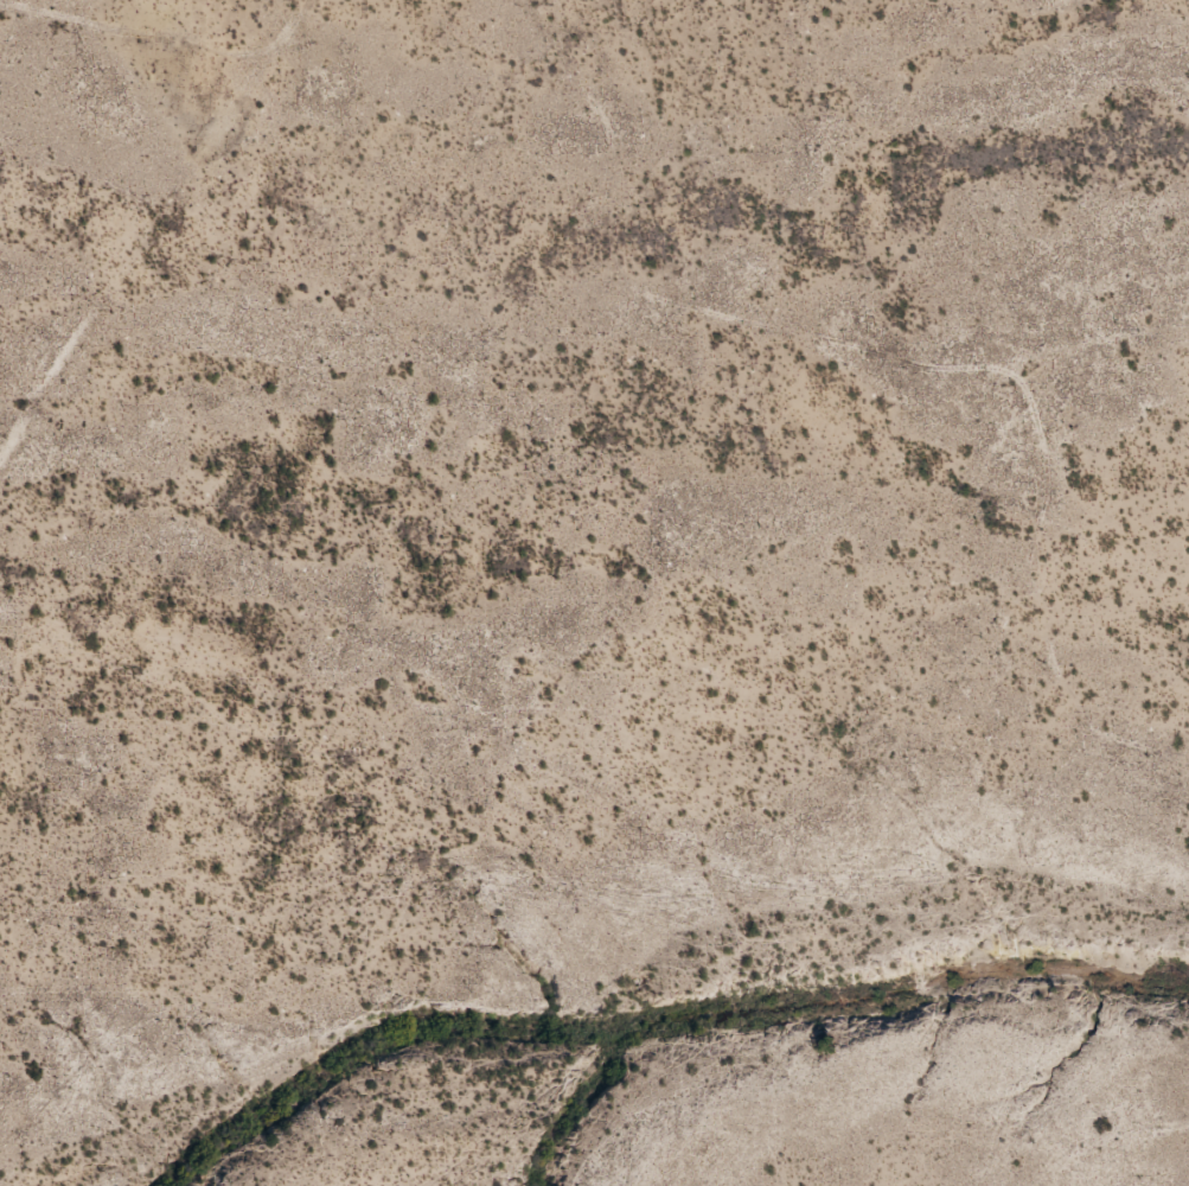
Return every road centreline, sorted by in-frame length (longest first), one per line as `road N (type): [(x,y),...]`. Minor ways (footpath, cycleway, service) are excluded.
road 1 (track): [(0,507),(287,0)]

